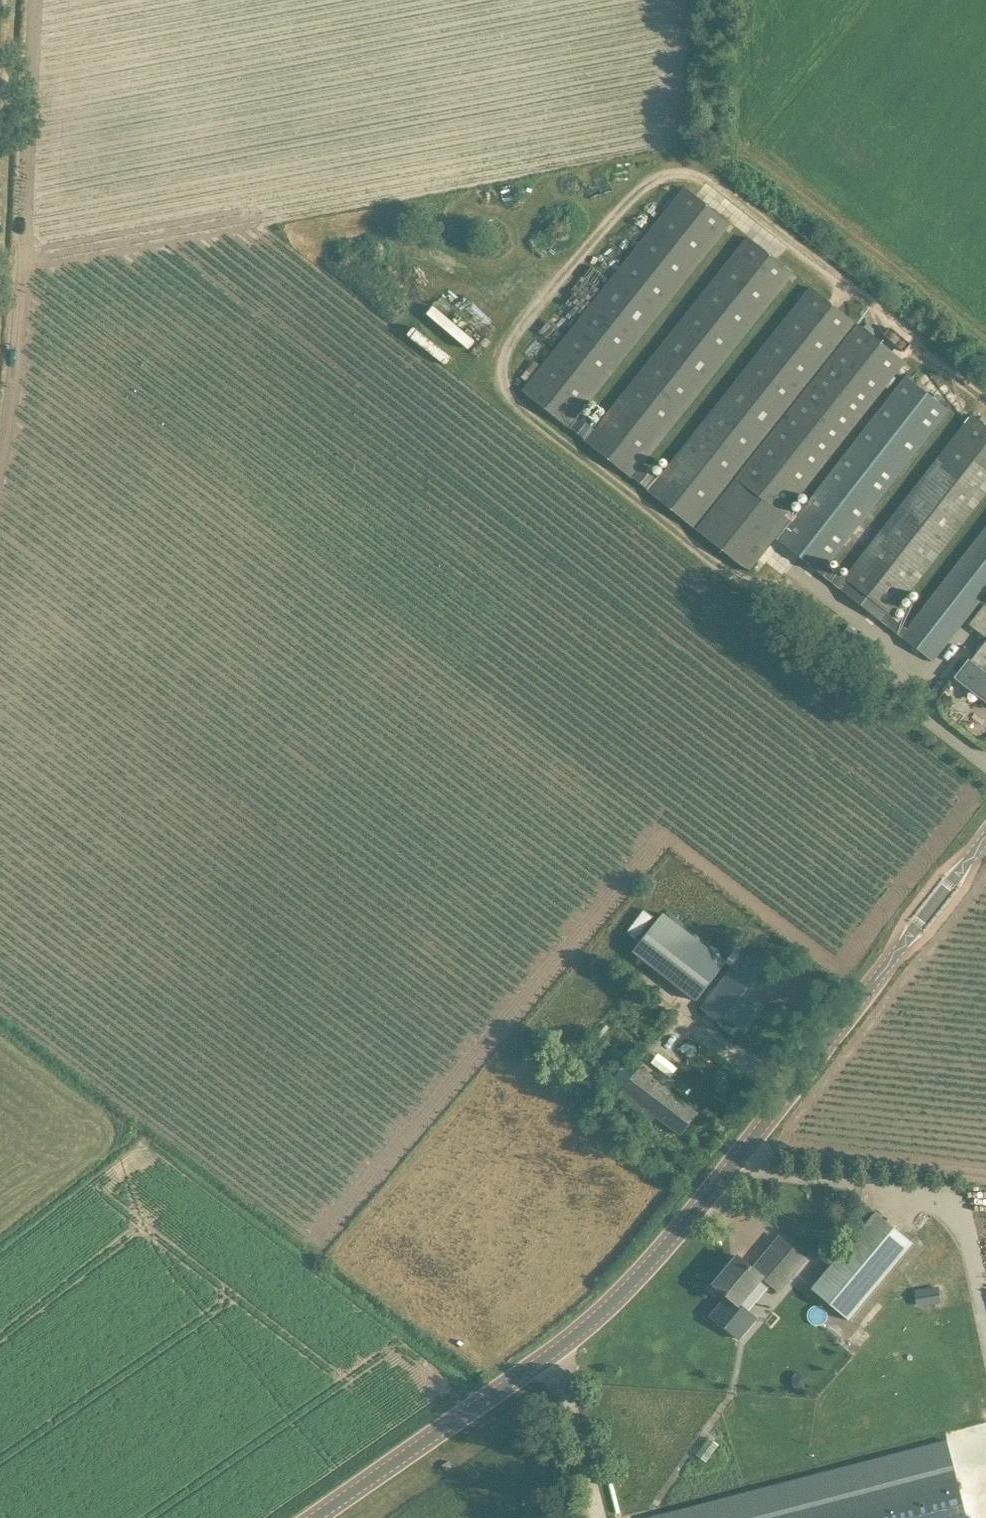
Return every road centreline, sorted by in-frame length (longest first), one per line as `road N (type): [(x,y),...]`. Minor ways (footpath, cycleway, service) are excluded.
road 1 (tertiary): [(315,1517),(598,1317),(674,1238),(985,839)]

